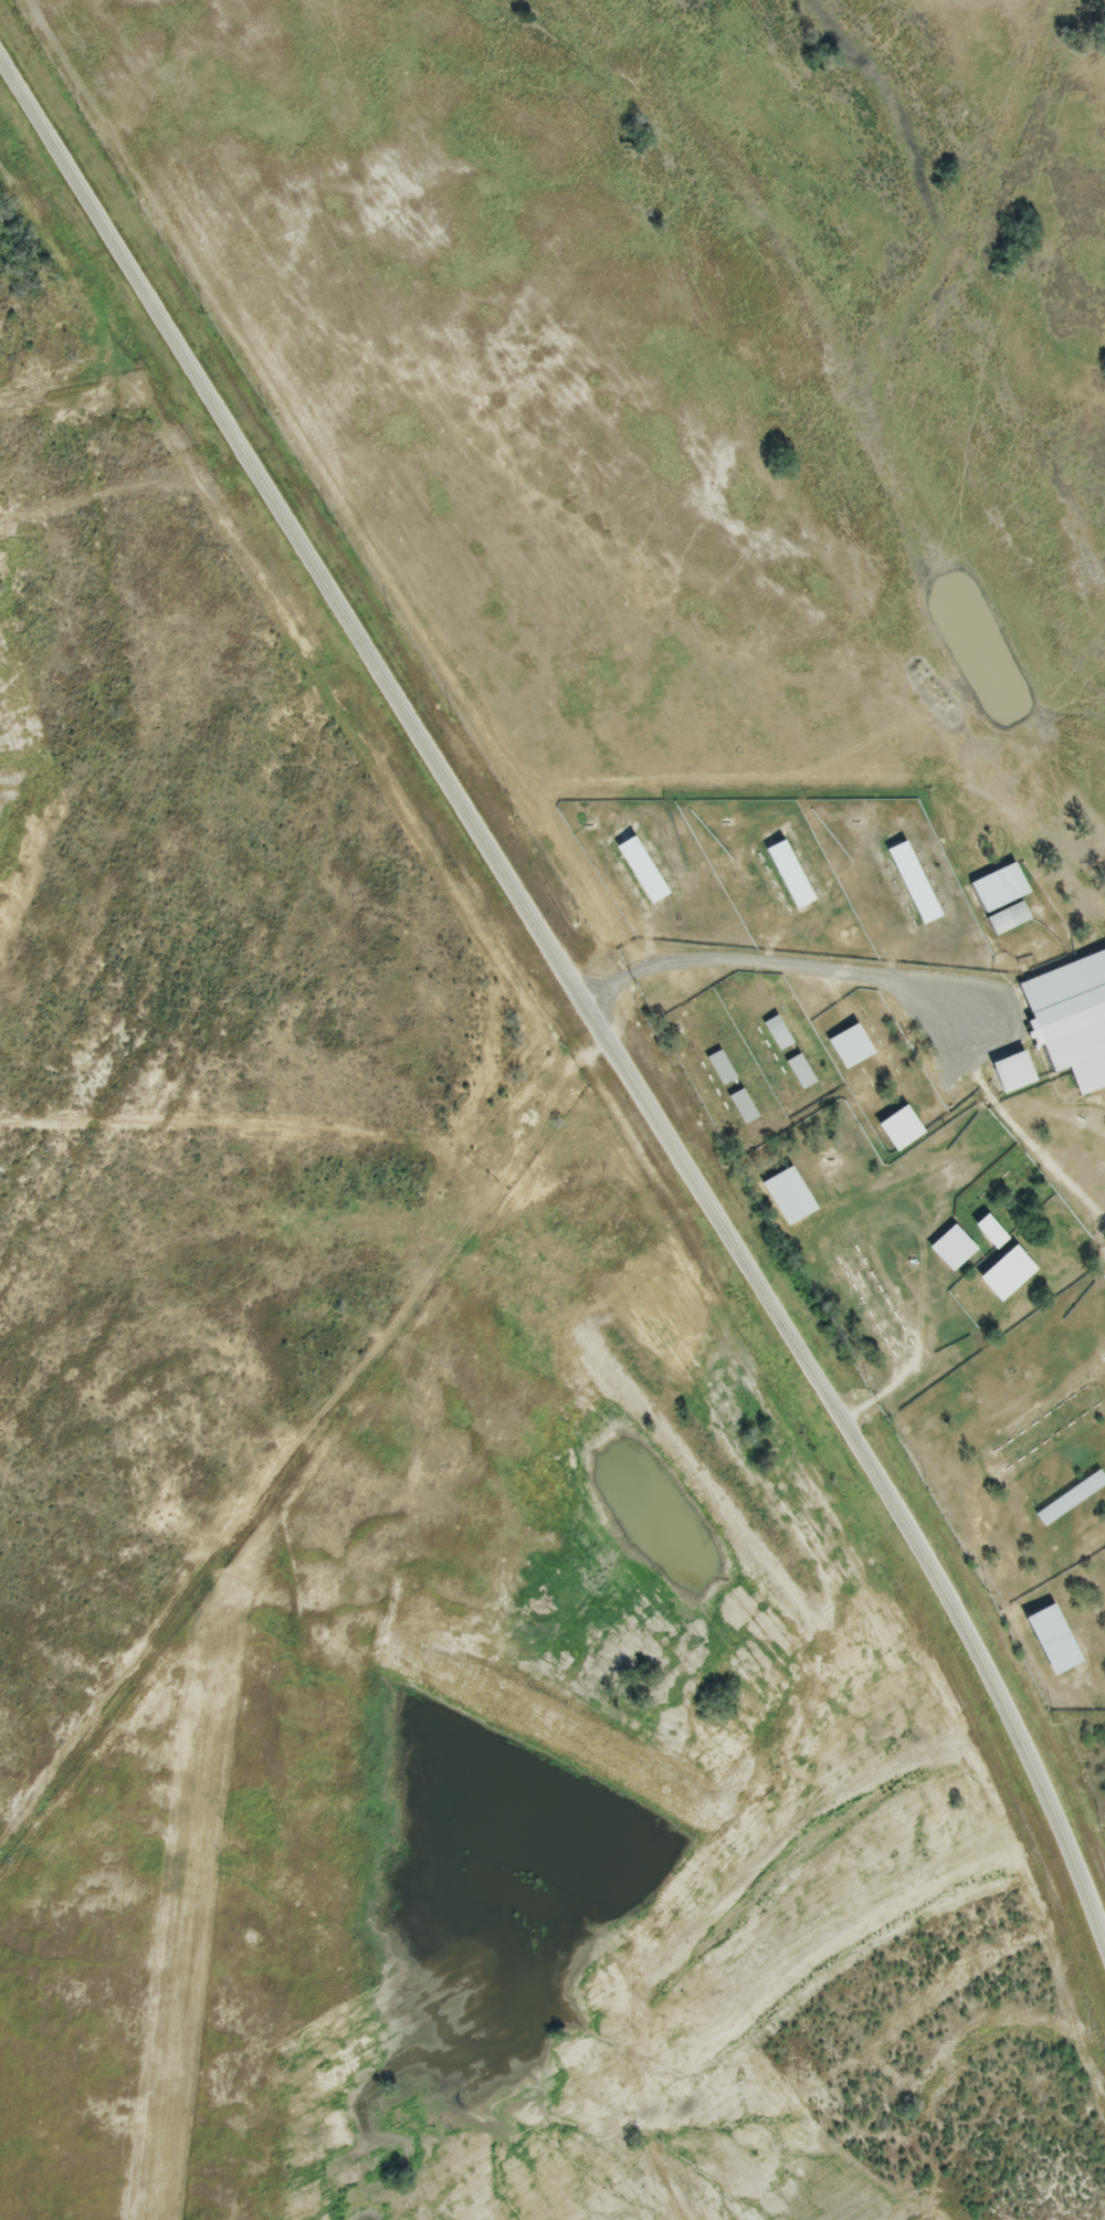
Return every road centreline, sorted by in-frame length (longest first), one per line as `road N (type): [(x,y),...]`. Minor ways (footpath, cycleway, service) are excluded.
road 1 (tertiary): [(0,55),(860,1446),(968,1634),(1104,1942)]

